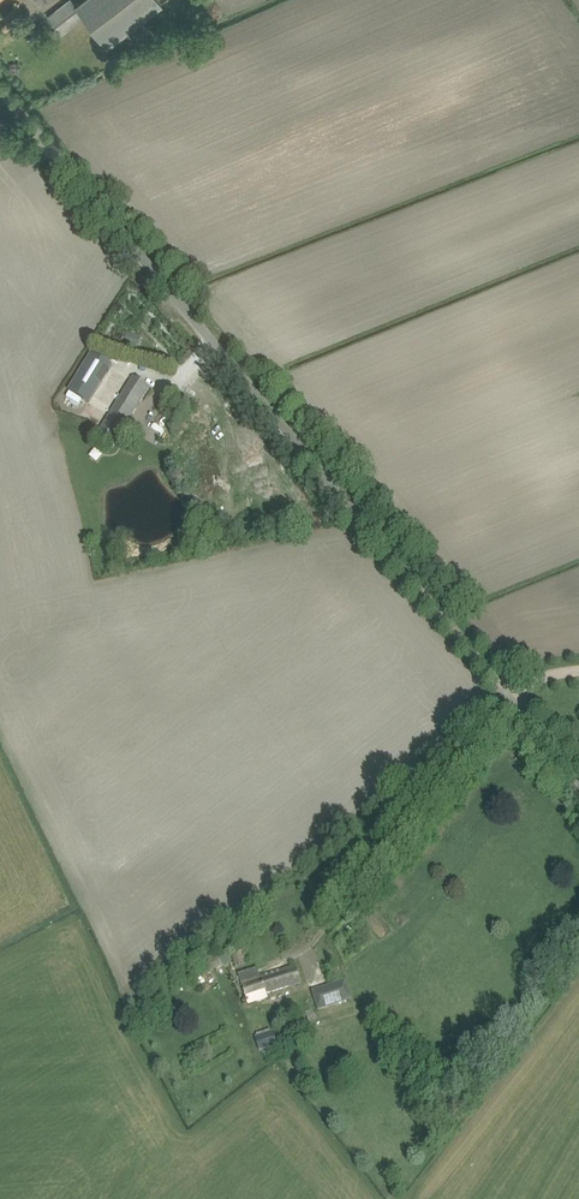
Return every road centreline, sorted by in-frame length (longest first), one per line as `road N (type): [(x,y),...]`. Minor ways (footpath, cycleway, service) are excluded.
road 1 (unclassified): [(578,786),(315,471),(118,213),(0,77)]

